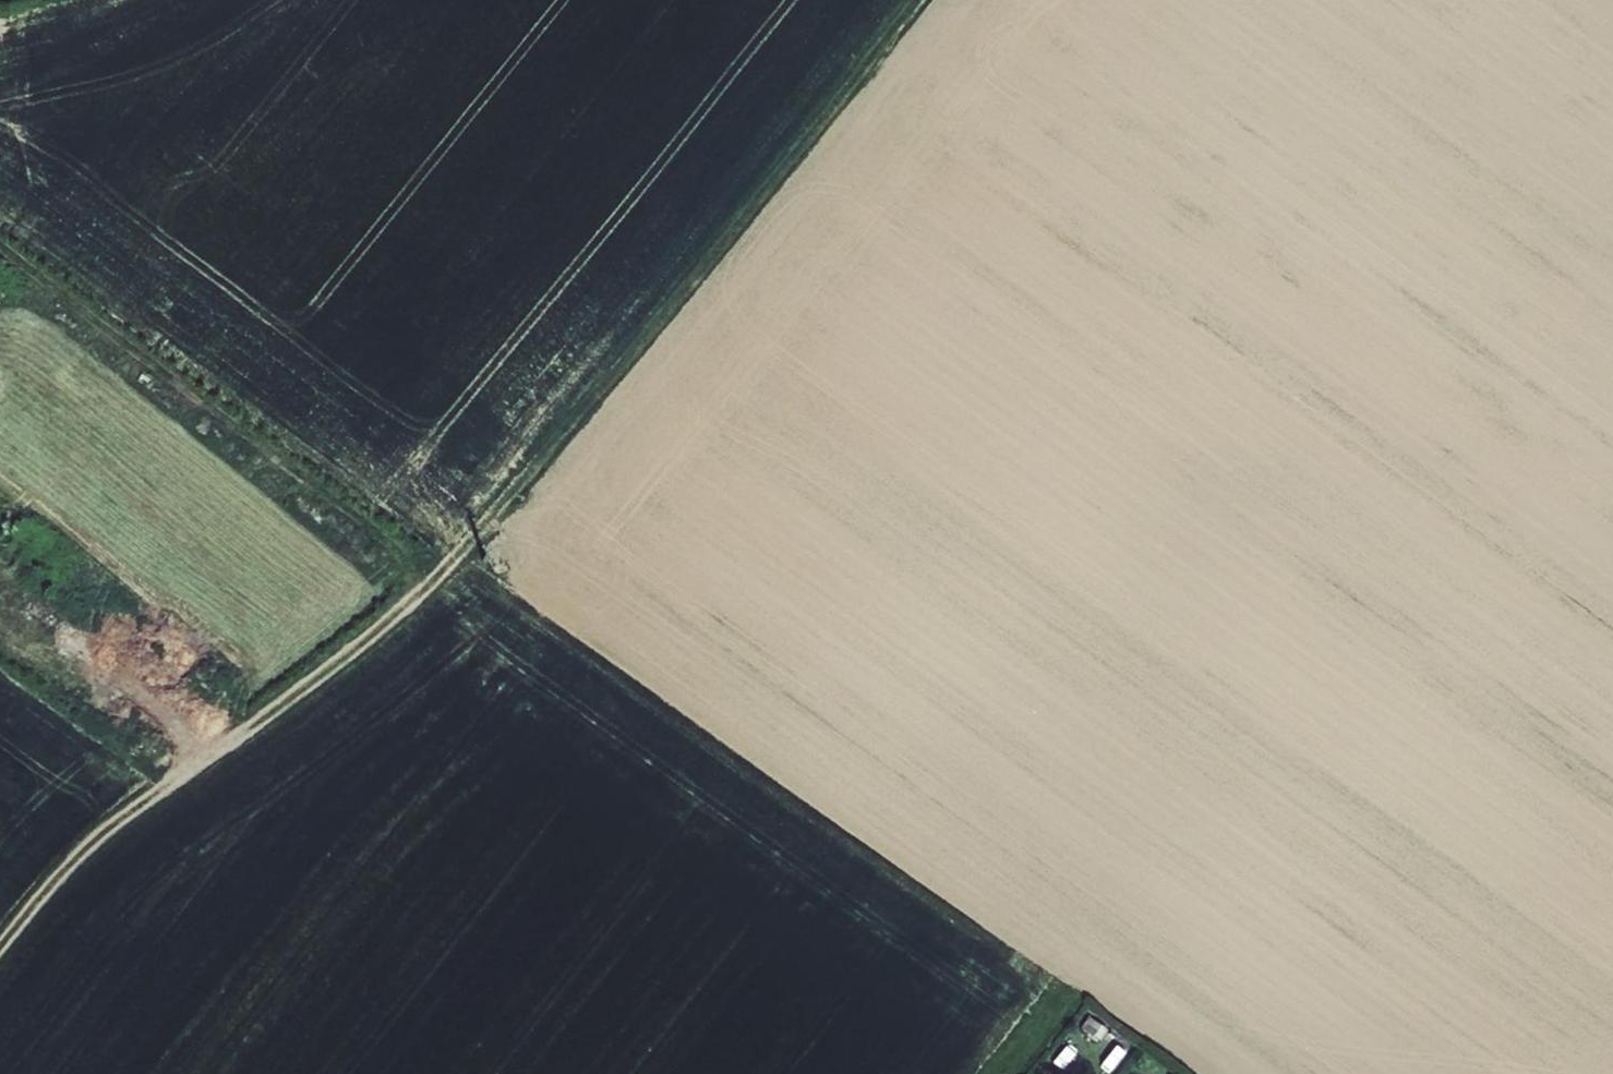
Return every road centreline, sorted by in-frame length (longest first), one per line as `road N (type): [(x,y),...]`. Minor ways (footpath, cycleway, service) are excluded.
road 1 (track): [(0,949),(68,866),(402,609),(418,579),(373,523),(0,249)]

